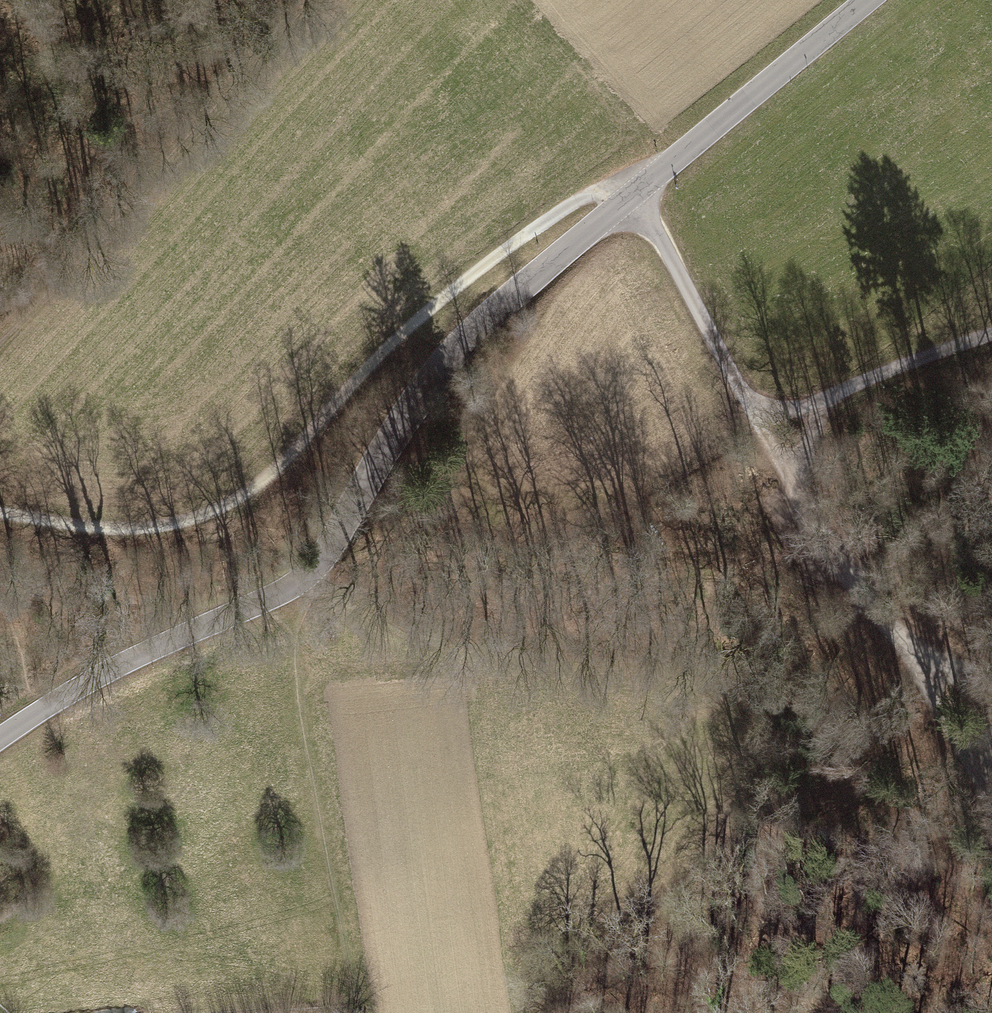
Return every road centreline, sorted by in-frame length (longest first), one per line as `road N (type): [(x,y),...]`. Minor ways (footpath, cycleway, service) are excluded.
road 1 (tertiary): [(0,736),(157,645),(298,581),(327,554),(410,413),(473,329),(636,193)]
road 2 (track): [(636,193),(601,190),(551,216),(441,300),(249,495),(202,517),(145,530),(0,515)]
road 3 (track): [(923,659),(829,546),(763,425),(991,334)]
road 4 (tertiary): [(636,193),(869,0)]
road 5 (unclassified): [(636,193),(763,425)]
road 6 (track): [(923,659),(979,778)]

